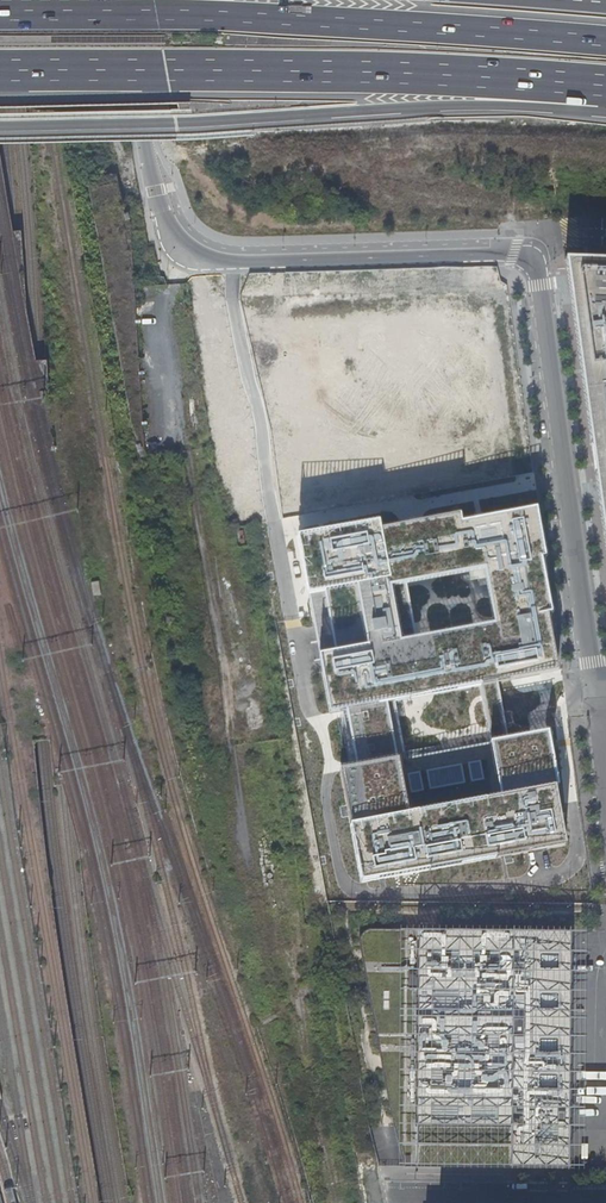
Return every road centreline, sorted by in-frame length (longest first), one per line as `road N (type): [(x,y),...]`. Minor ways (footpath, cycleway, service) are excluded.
road 1 (residential): [(605,683),(596,684),(592,662),(537,265),(521,253),(233,263),(194,256),(170,228),(157,190),(113,0)]
road 2 (motorway): [(0,71),(431,74),(605,87)]
road 3 (motorway): [(0,125),(444,106),(605,110)]
road 4 (motorway): [(605,42),(154,10)]
road 5 (unclassified): [(605,1197),(388,1196)]
road 6 (motorway): [(154,10),(0,10)]

